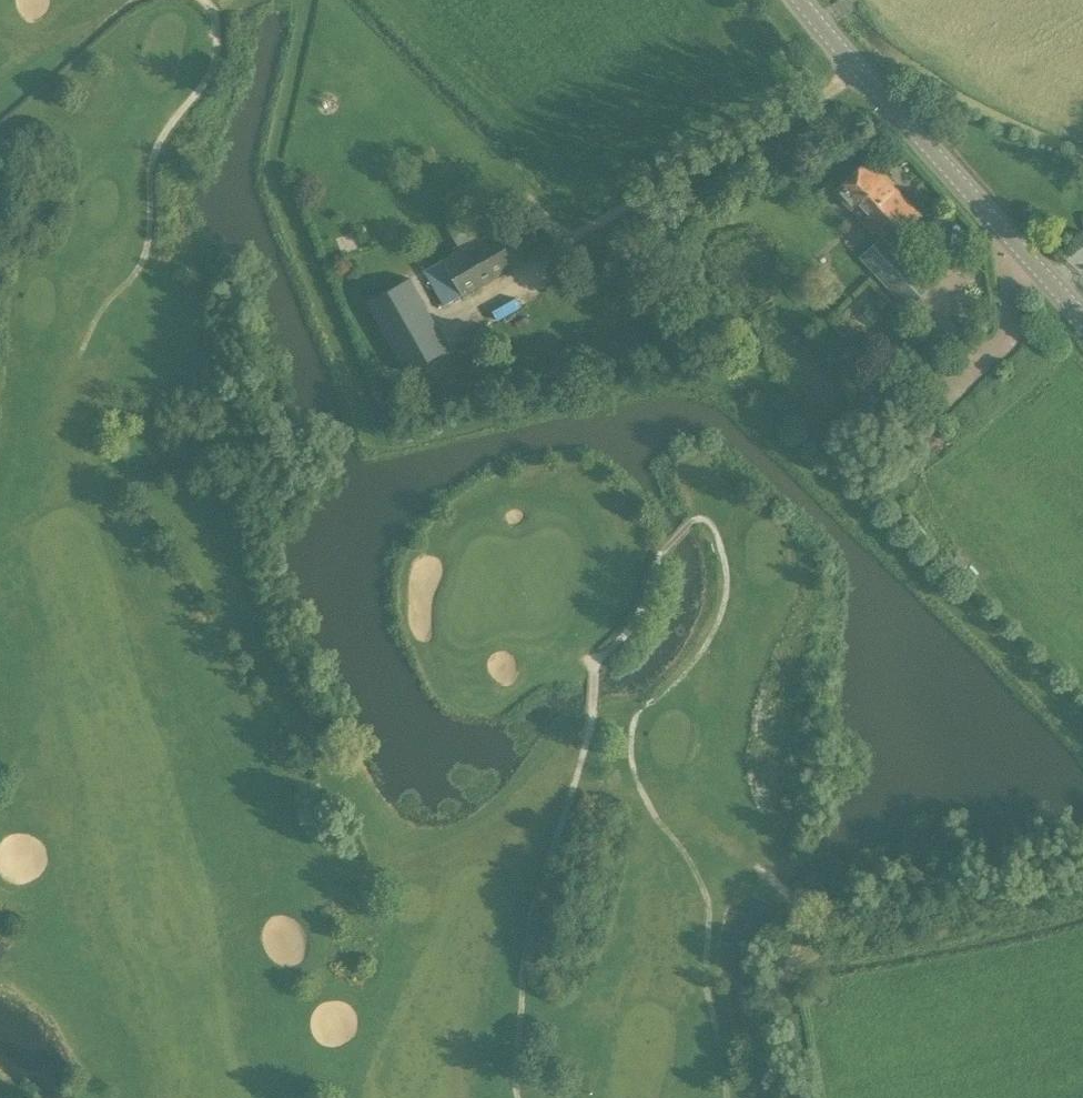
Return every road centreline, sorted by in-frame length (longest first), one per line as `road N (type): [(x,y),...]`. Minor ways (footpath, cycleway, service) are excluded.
road 1 (track): [(303,0),(272,171),(367,435),(401,441),(676,383),(721,390),(1082,739)]
road 2 (tertiary): [(1082,321),(796,0)]
road 3 (track): [(810,1097),(787,995),(802,920),(763,874)]

